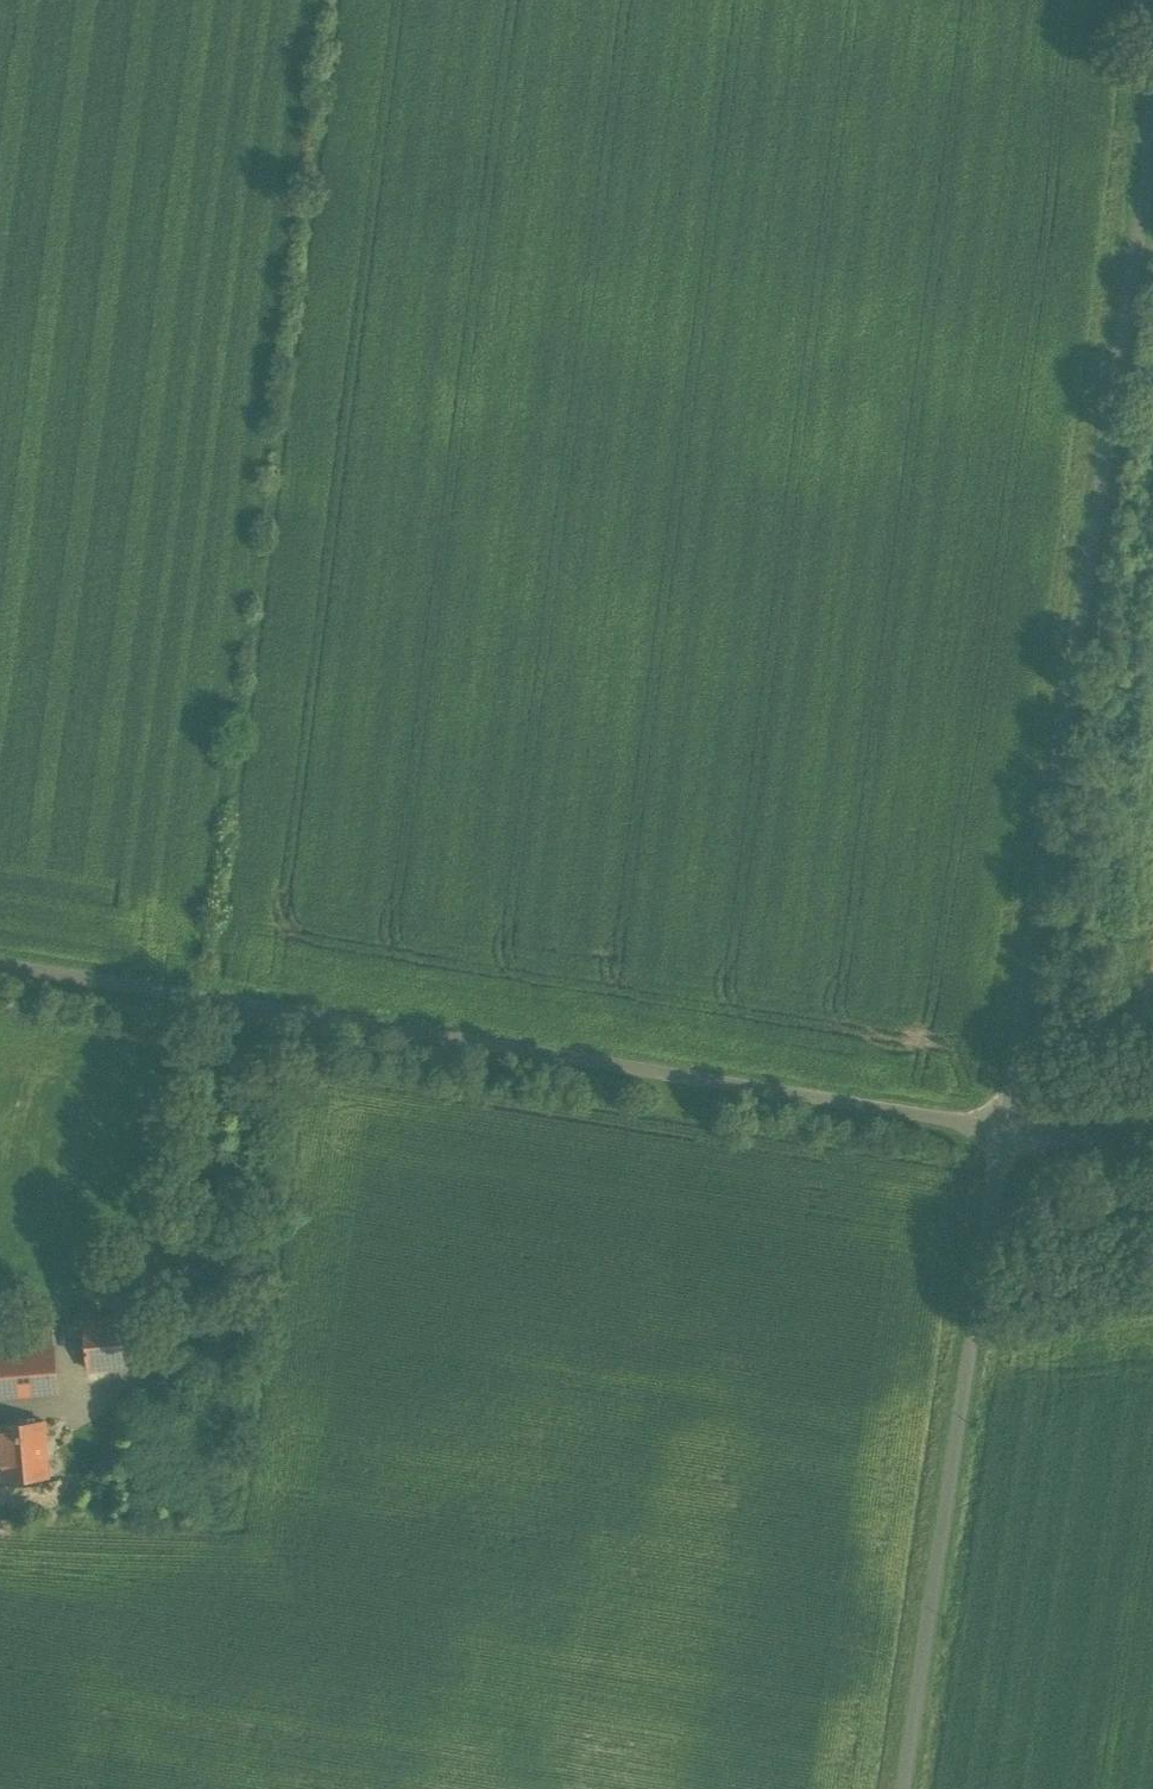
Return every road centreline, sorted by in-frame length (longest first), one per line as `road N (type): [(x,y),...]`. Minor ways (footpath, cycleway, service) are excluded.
road 1 (unclassified): [(0,972),(1006,1134)]
road 2 (unclassified): [(1152,149),(1006,1134)]
road 3 (unclassified): [(1006,1134),(909,1788)]
road 4 (unclassified): [(1152,1143),(1075,1145),(1006,1134)]

